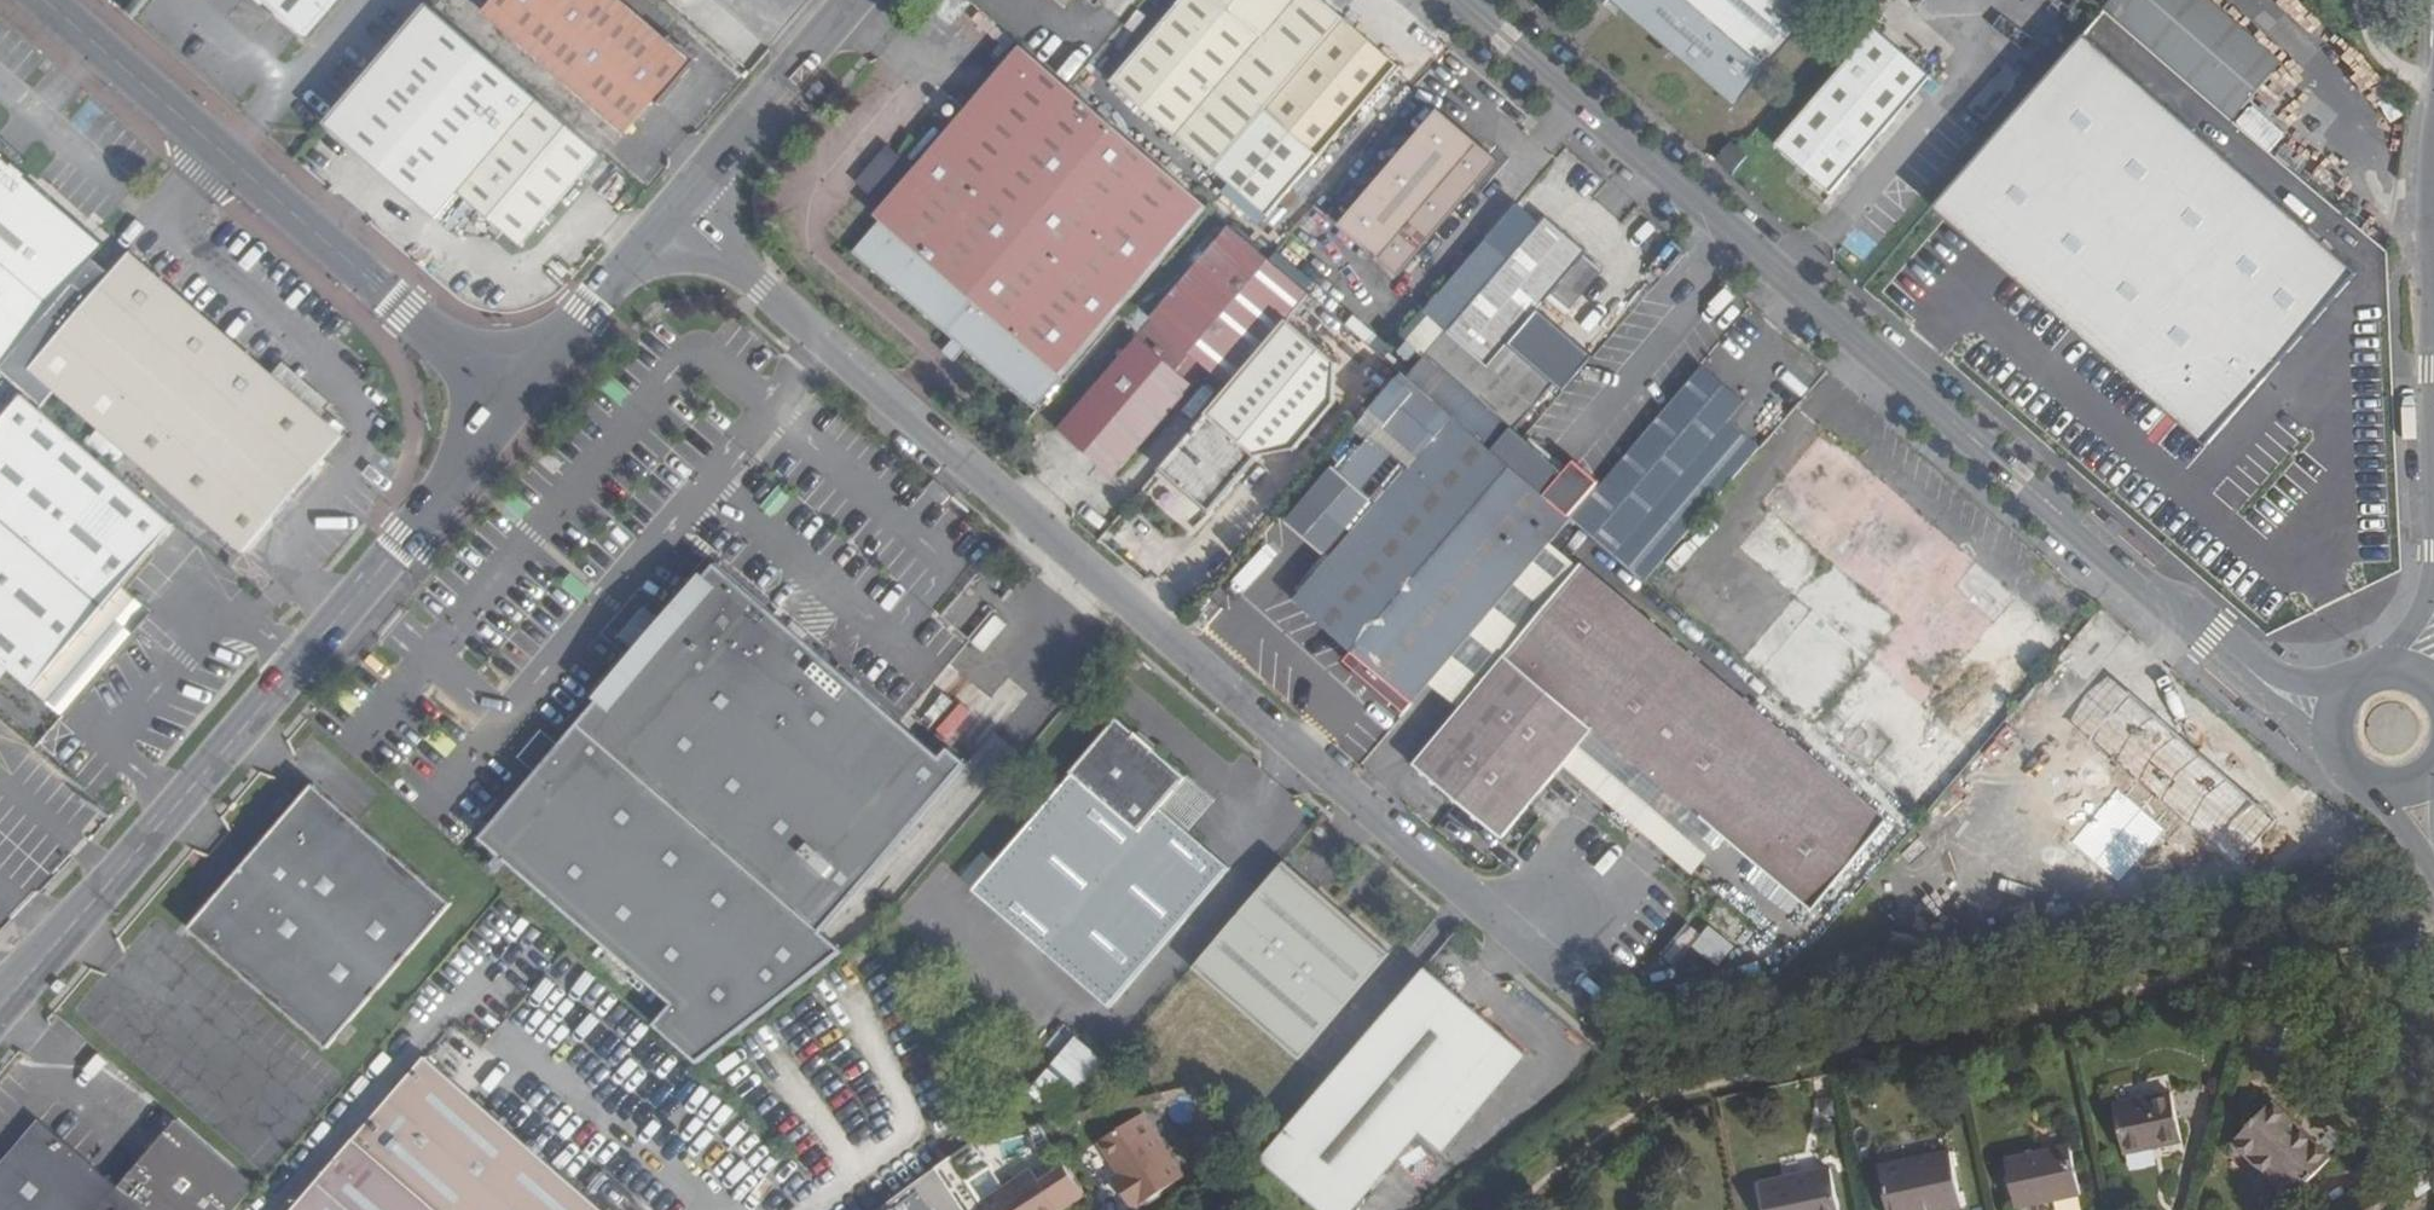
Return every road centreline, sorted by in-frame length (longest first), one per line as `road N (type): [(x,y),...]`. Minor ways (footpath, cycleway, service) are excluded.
road 1 (unclassified): [(1600,1007),(670,217)]
road 2 (unclassified): [(1465,0),(2015,482),(2207,641),(2328,728)]
road 3 (unclassified): [(0,1004),(508,406)]
road 4 (unclassified): [(508,406),(34,0)]
road 5 (unclassified): [(860,0),(670,217)]
road 6 (unclassified): [(670,217),(508,406)]
road 7 (unclassified): [(2328,728),(2337,767),(2350,782),(2367,793),(2407,796)]

